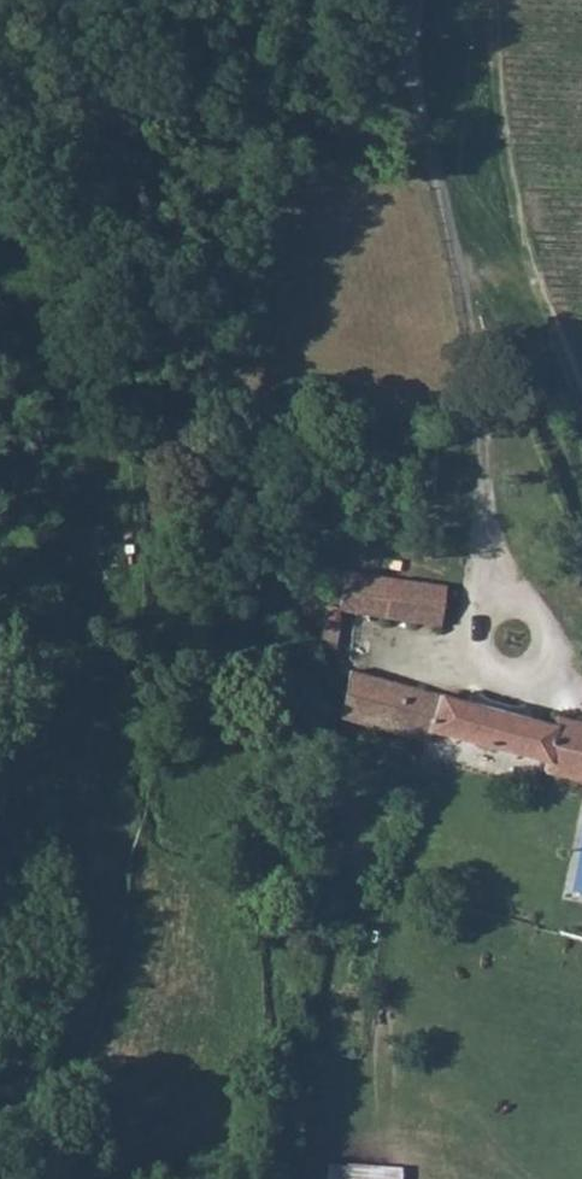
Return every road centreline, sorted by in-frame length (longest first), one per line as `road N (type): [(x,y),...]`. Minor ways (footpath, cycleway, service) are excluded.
road 1 (residential): [(514,648),(486,522),(447,227),(414,81),(418,0)]
road 2 (track): [(581,517),(544,415),(487,0)]

